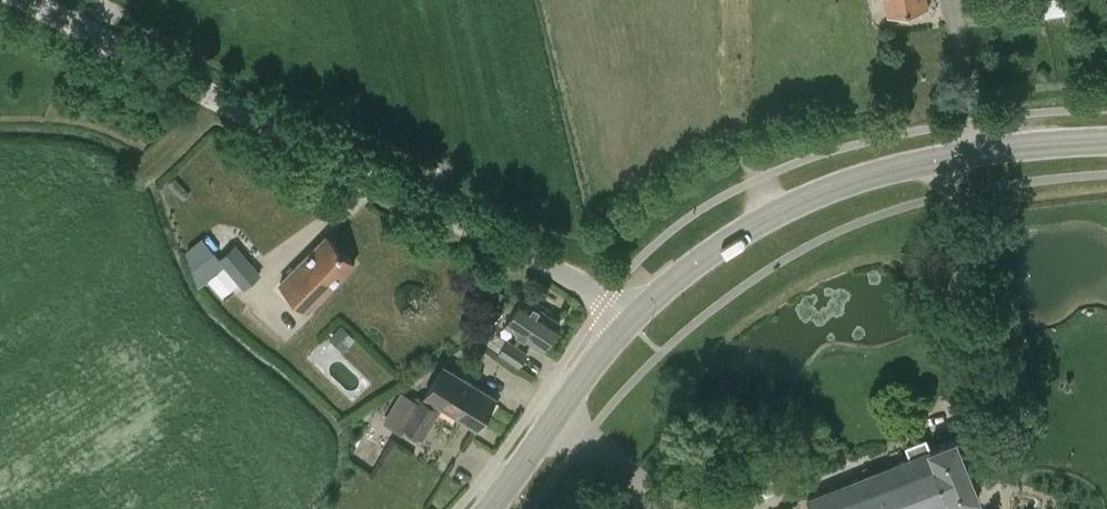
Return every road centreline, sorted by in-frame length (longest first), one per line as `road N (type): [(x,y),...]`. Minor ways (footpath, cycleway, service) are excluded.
road 1 (unclassified): [(631,319),(440,209),(30,0)]
road 2 (secondary): [(631,319),(731,239),(837,186),(972,153),(1106,141)]
road 3 (secondary): [(488,508),(631,319)]

